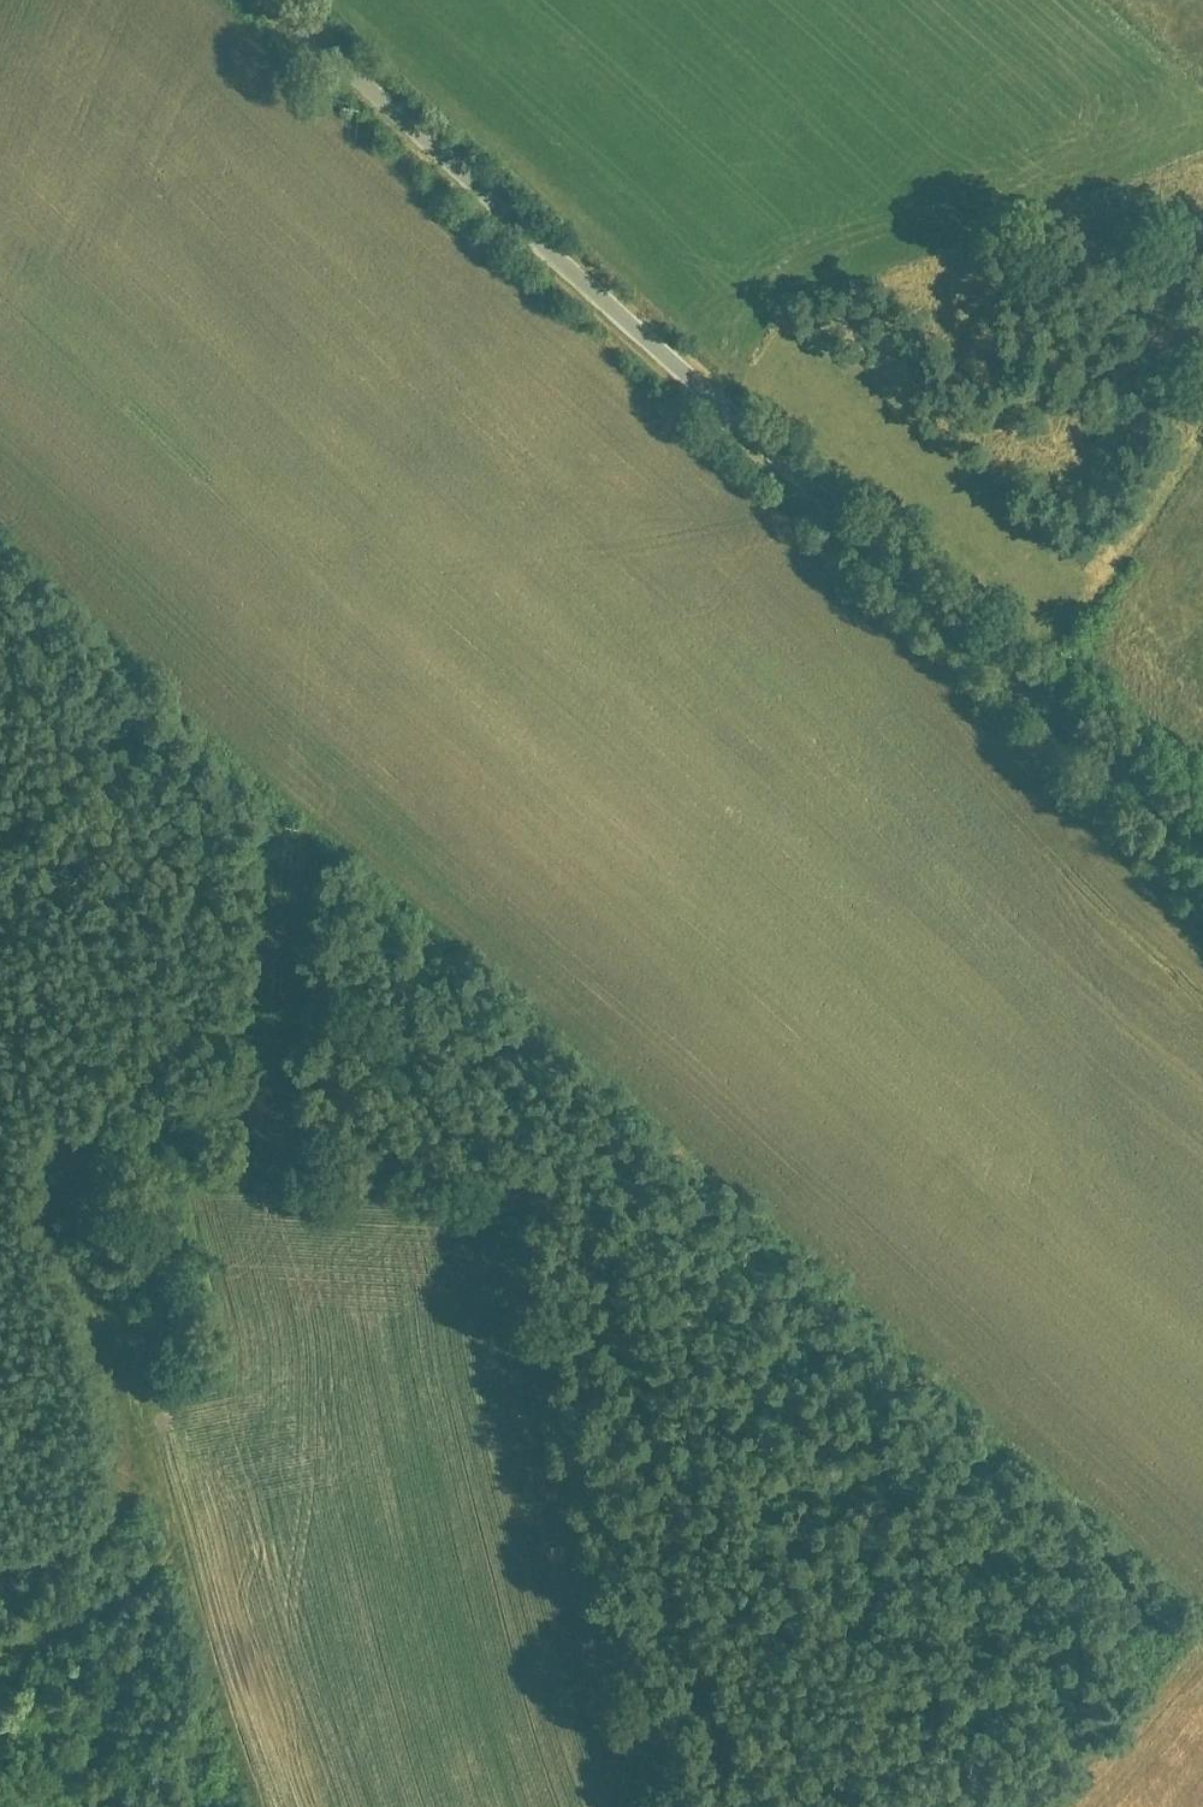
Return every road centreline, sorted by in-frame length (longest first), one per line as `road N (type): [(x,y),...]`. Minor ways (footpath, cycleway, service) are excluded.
road 1 (track): [(255,1806),(138,1484),(83,1284),(103,1177),(275,1098),(611,1182),(740,1806)]
road 2 (residential): [(272,0),(1202,843)]
road 3 (track): [(0,1575),(138,1484)]

